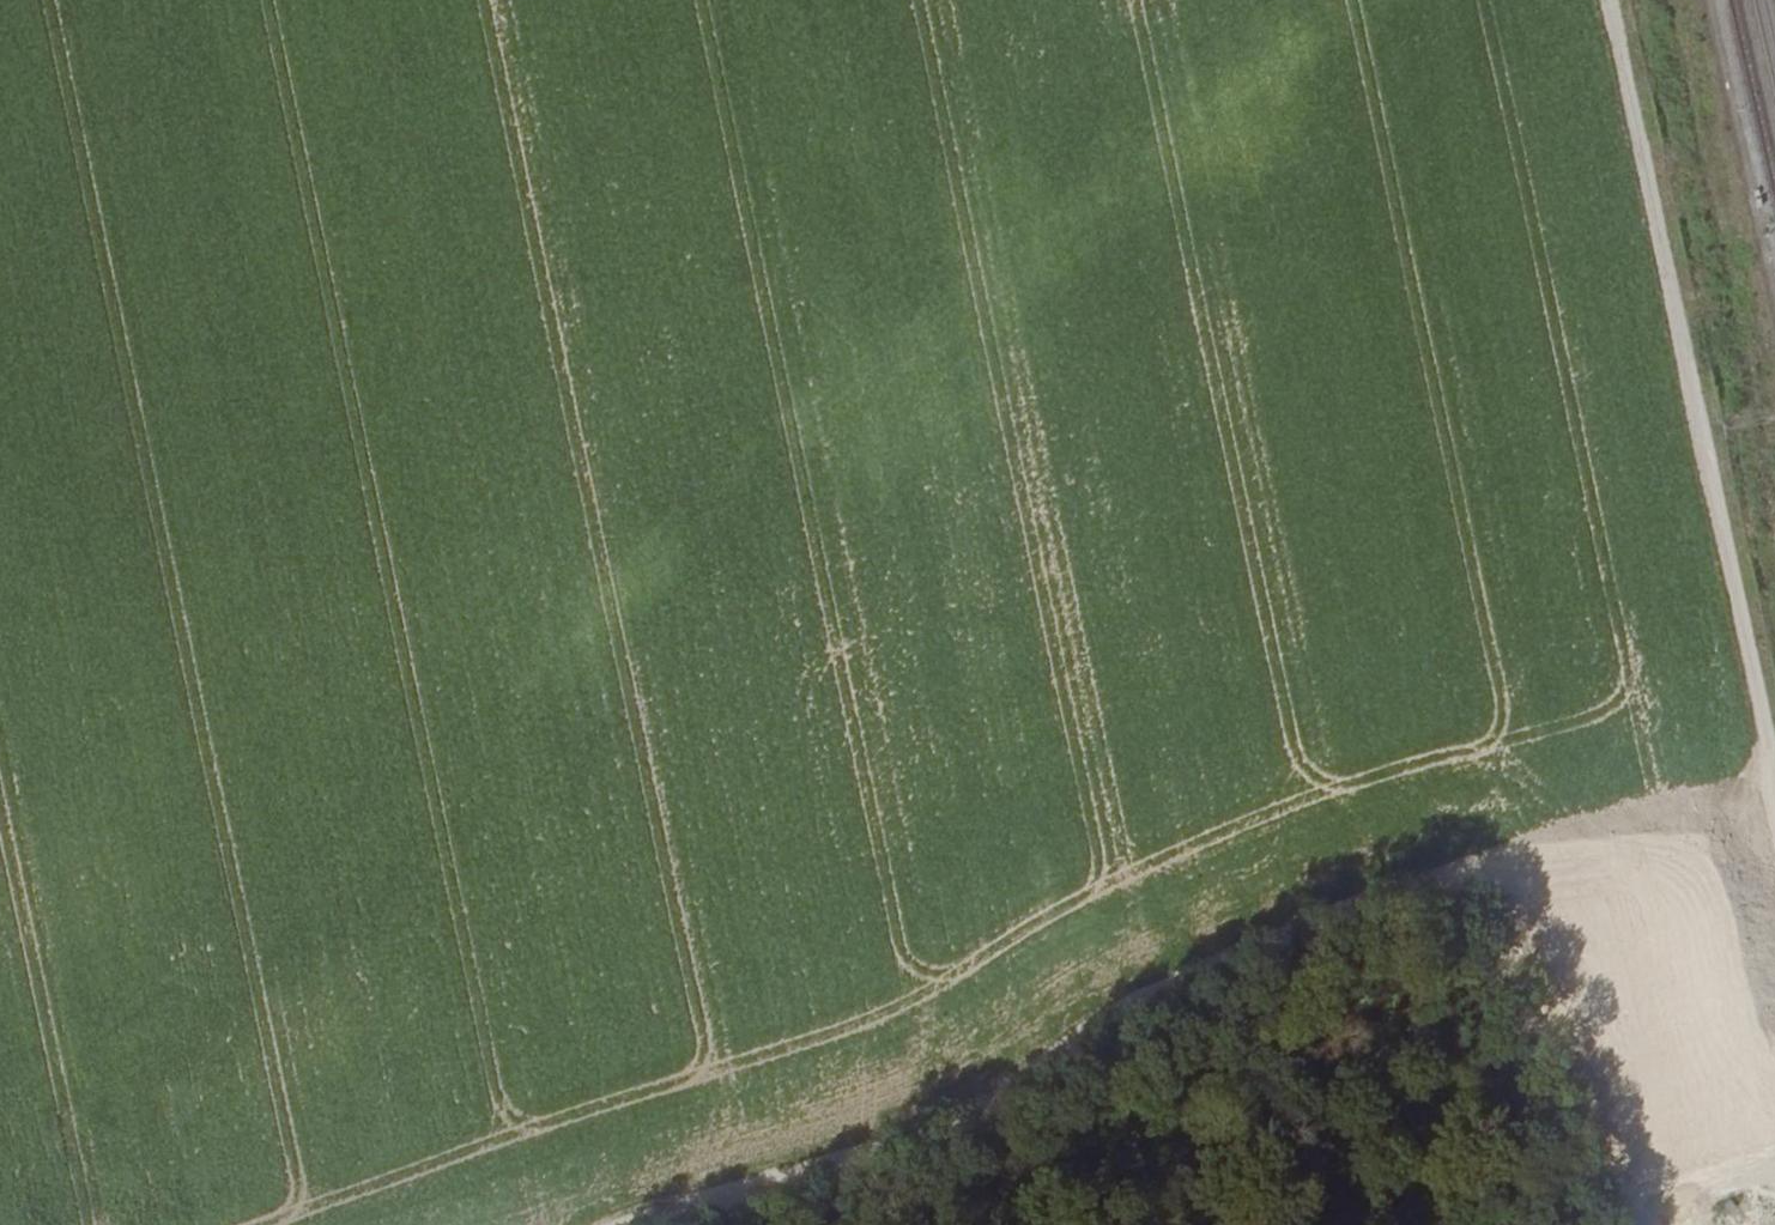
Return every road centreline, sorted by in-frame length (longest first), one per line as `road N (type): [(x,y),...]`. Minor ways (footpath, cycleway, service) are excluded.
road 1 (track): [(684,1224),(858,1167),(1086,1044),(1448,875),(1494,899),(1613,1159),(1649,1193),(1706,1191),(1774,1157)]
road 2 (track): [(1774,777),(1598,0)]

